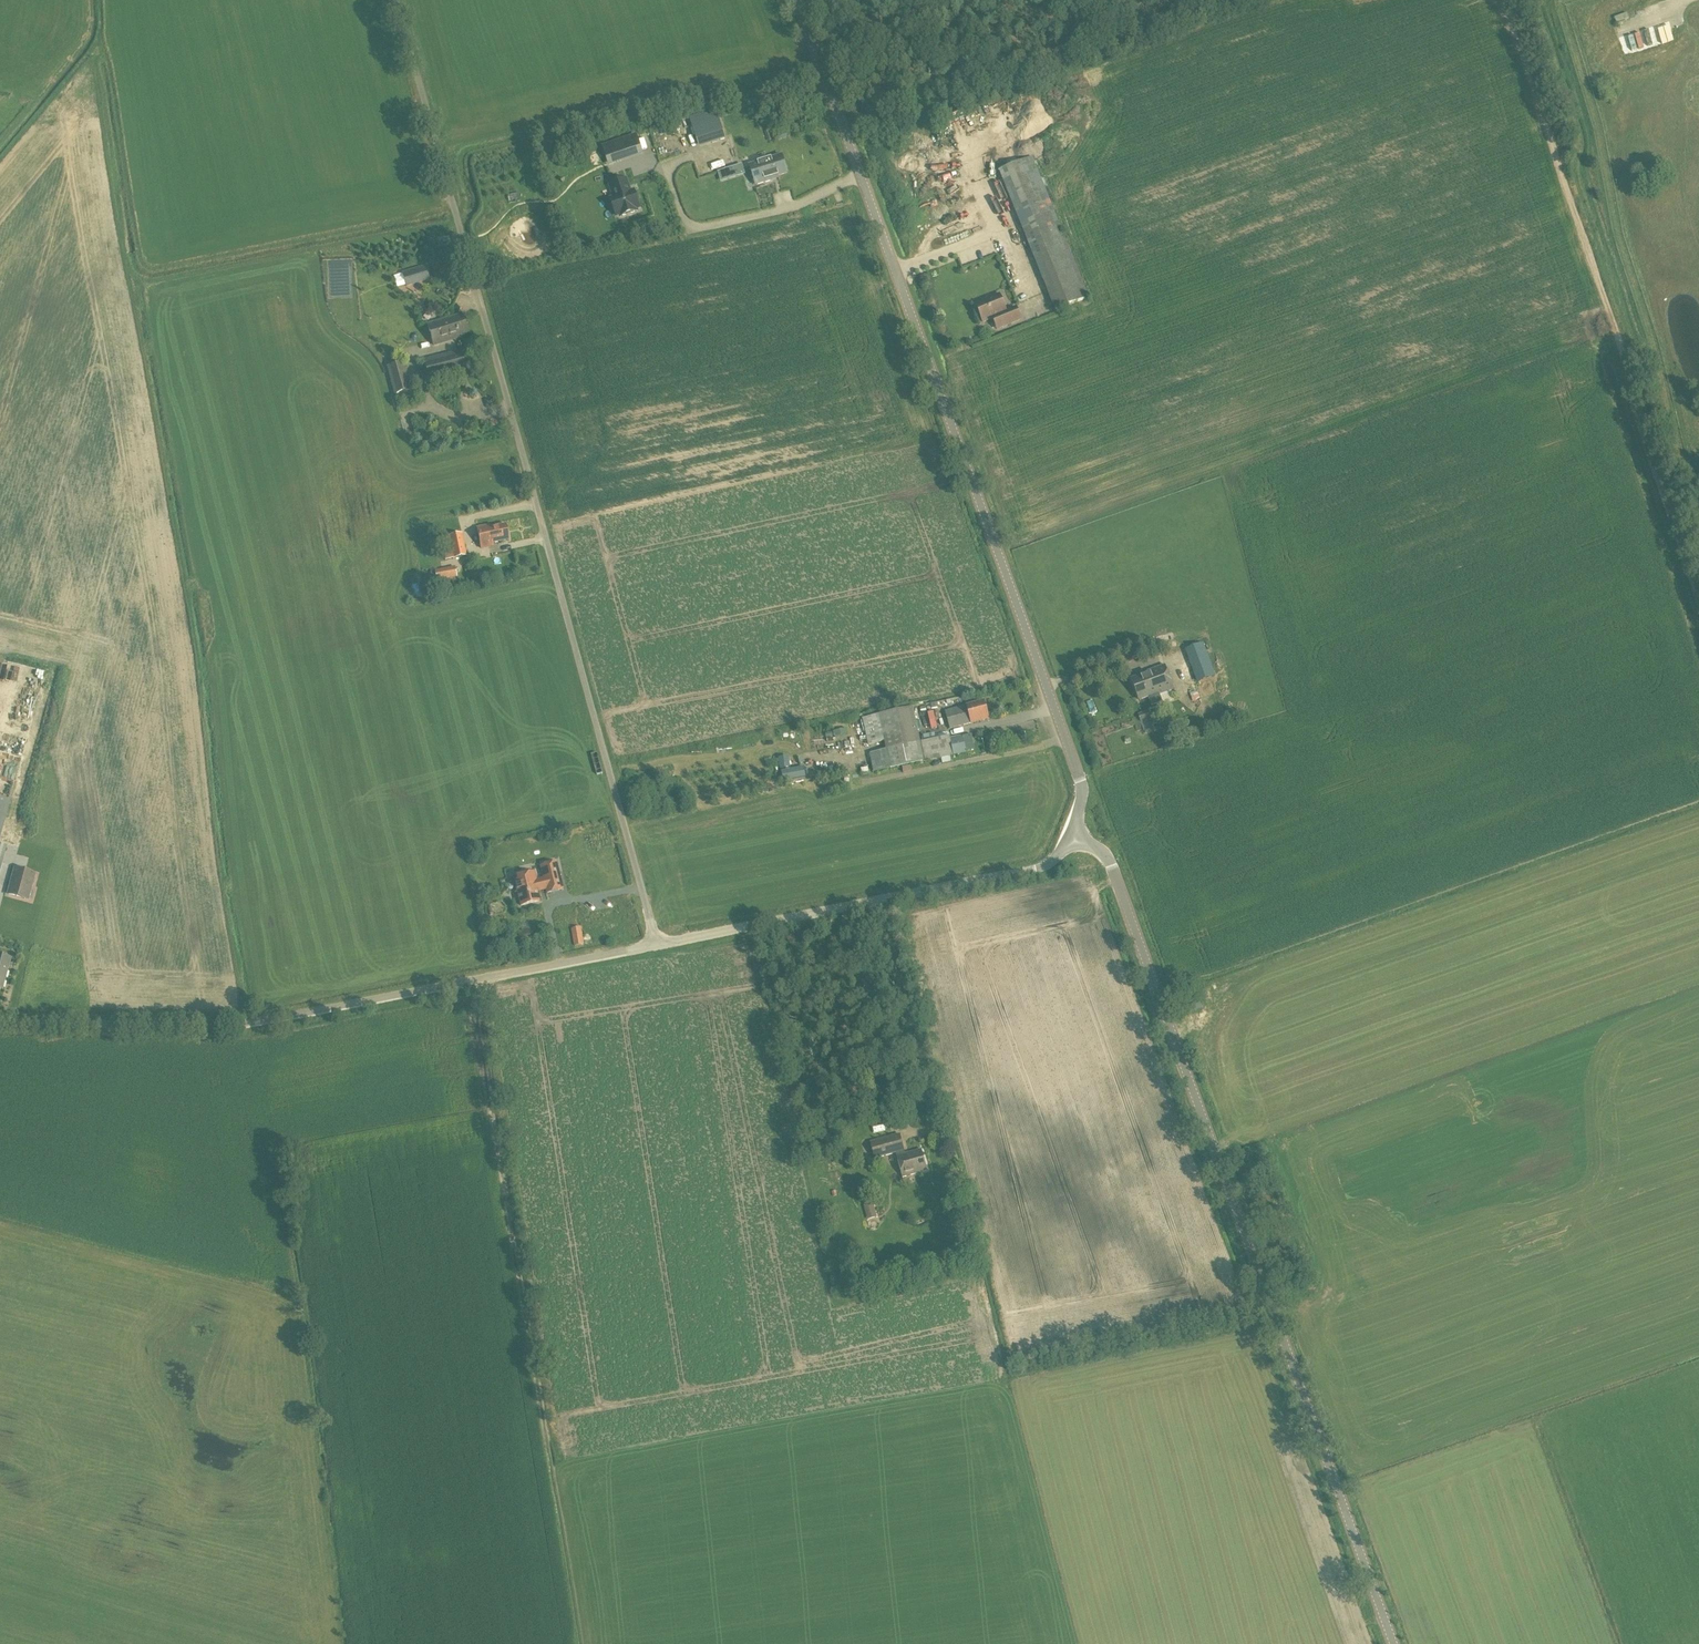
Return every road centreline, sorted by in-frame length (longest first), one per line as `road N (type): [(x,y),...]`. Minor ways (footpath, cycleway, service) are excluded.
road 1 (unclassified): [(656,945),(397,0)]
road 2 (tertiary): [(1073,831),(1080,782),(799,0)]
road 3 (tertiary): [(1393,1643),(1108,858),(1073,831)]
road 4 (unclassified): [(656,945),(263,1021),(0,1022)]
road 5 (track): [(1507,0),(1698,575)]
road 6 (unclassified): [(1073,831),(1043,867),(656,945)]

